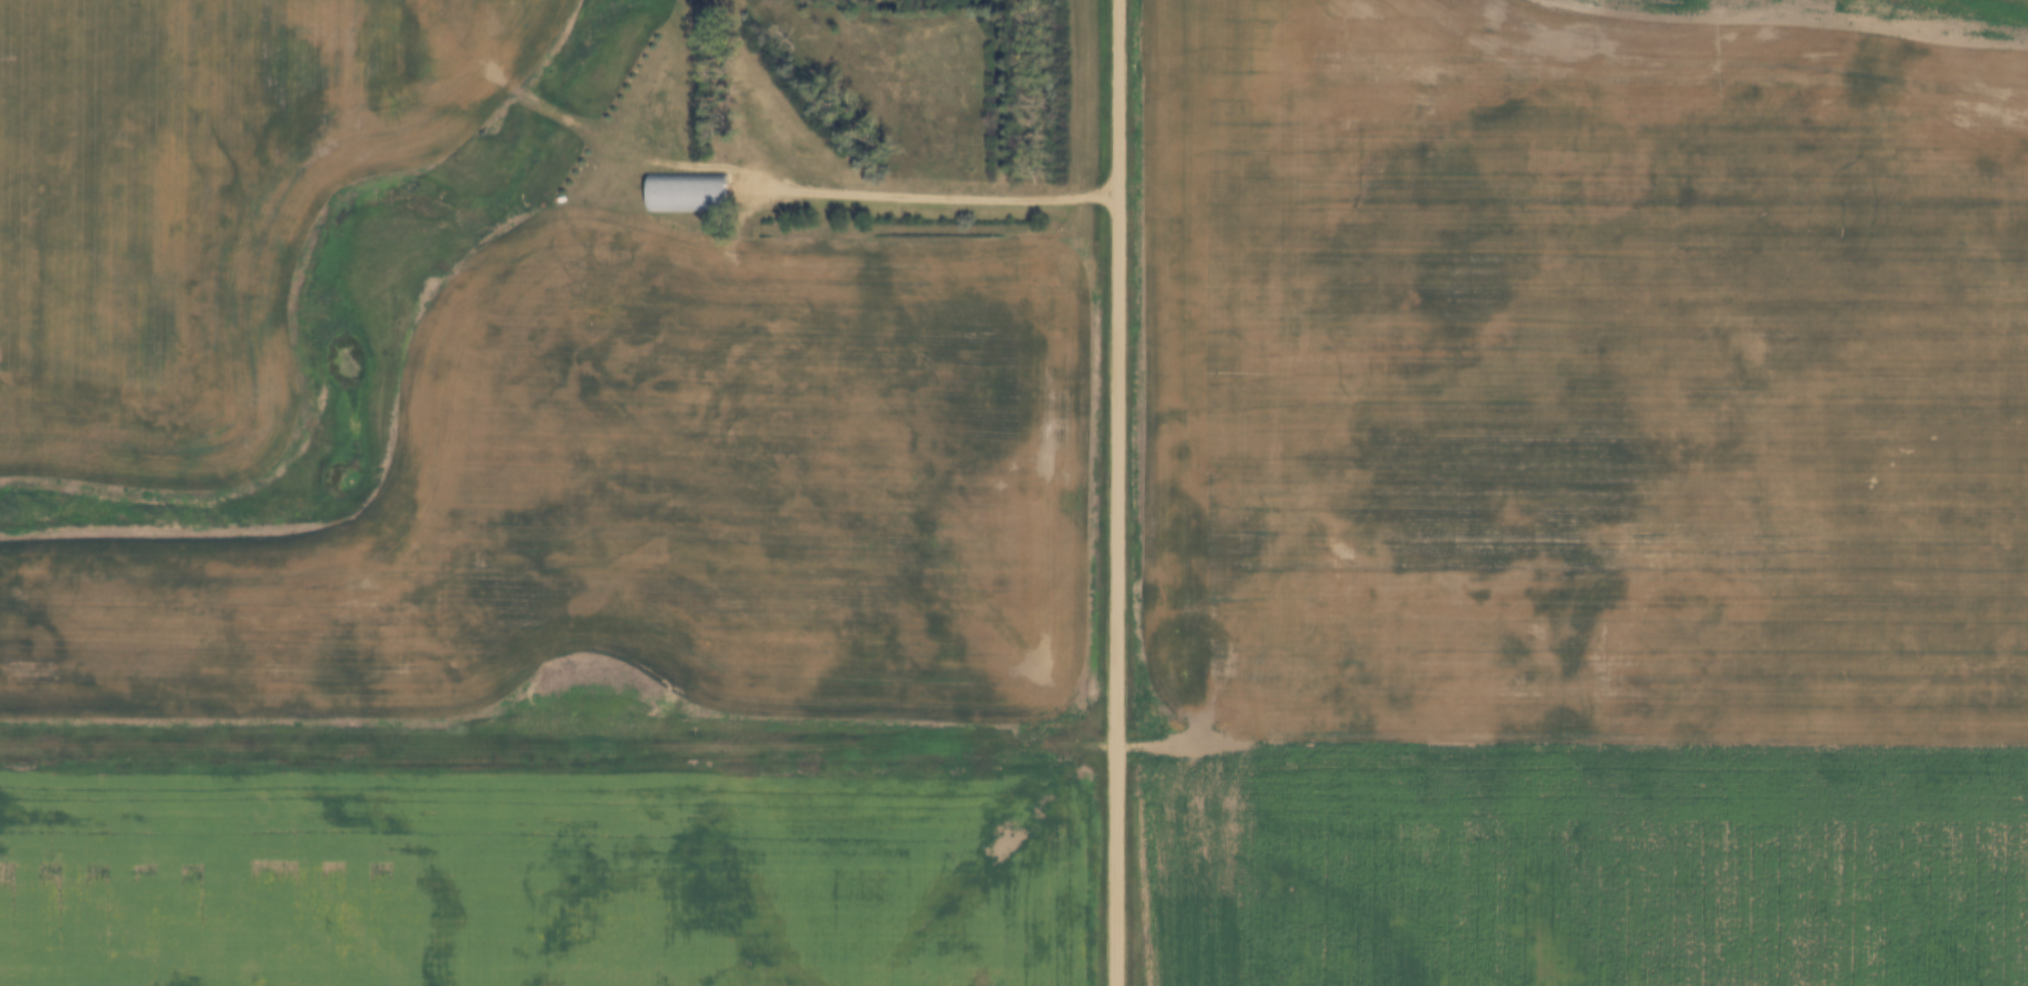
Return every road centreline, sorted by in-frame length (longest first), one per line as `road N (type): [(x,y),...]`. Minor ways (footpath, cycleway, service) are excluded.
road 1 (track): [(0,745),(1119,742)]
road 2 (residential): [(1119,0),(1119,985)]

